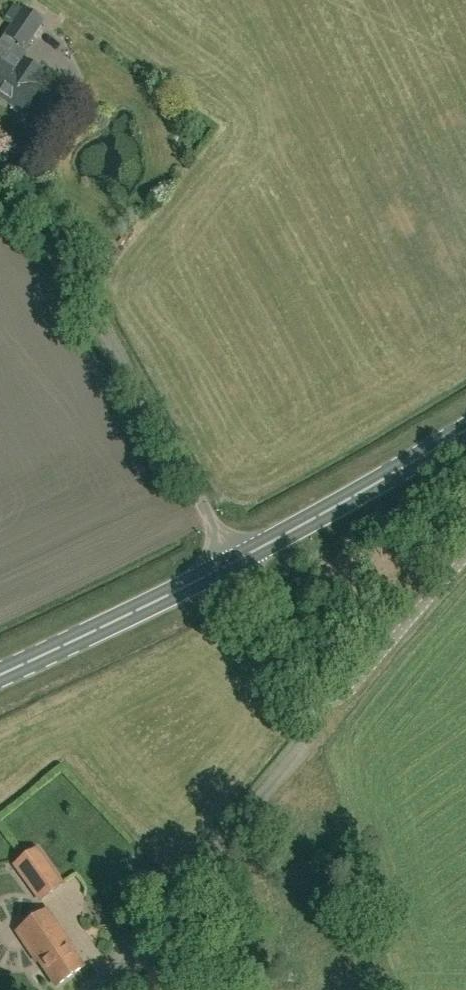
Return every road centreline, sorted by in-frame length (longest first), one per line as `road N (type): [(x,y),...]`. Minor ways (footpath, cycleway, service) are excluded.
road 1 (unclassified): [(95,989),(311,733),(305,689),(236,562)]
road 2 (unclassified): [(236,562),(0,165)]
road 3 (secondary): [(236,562),(465,425)]
road 4 (secondary): [(0,672),(236,562)]

